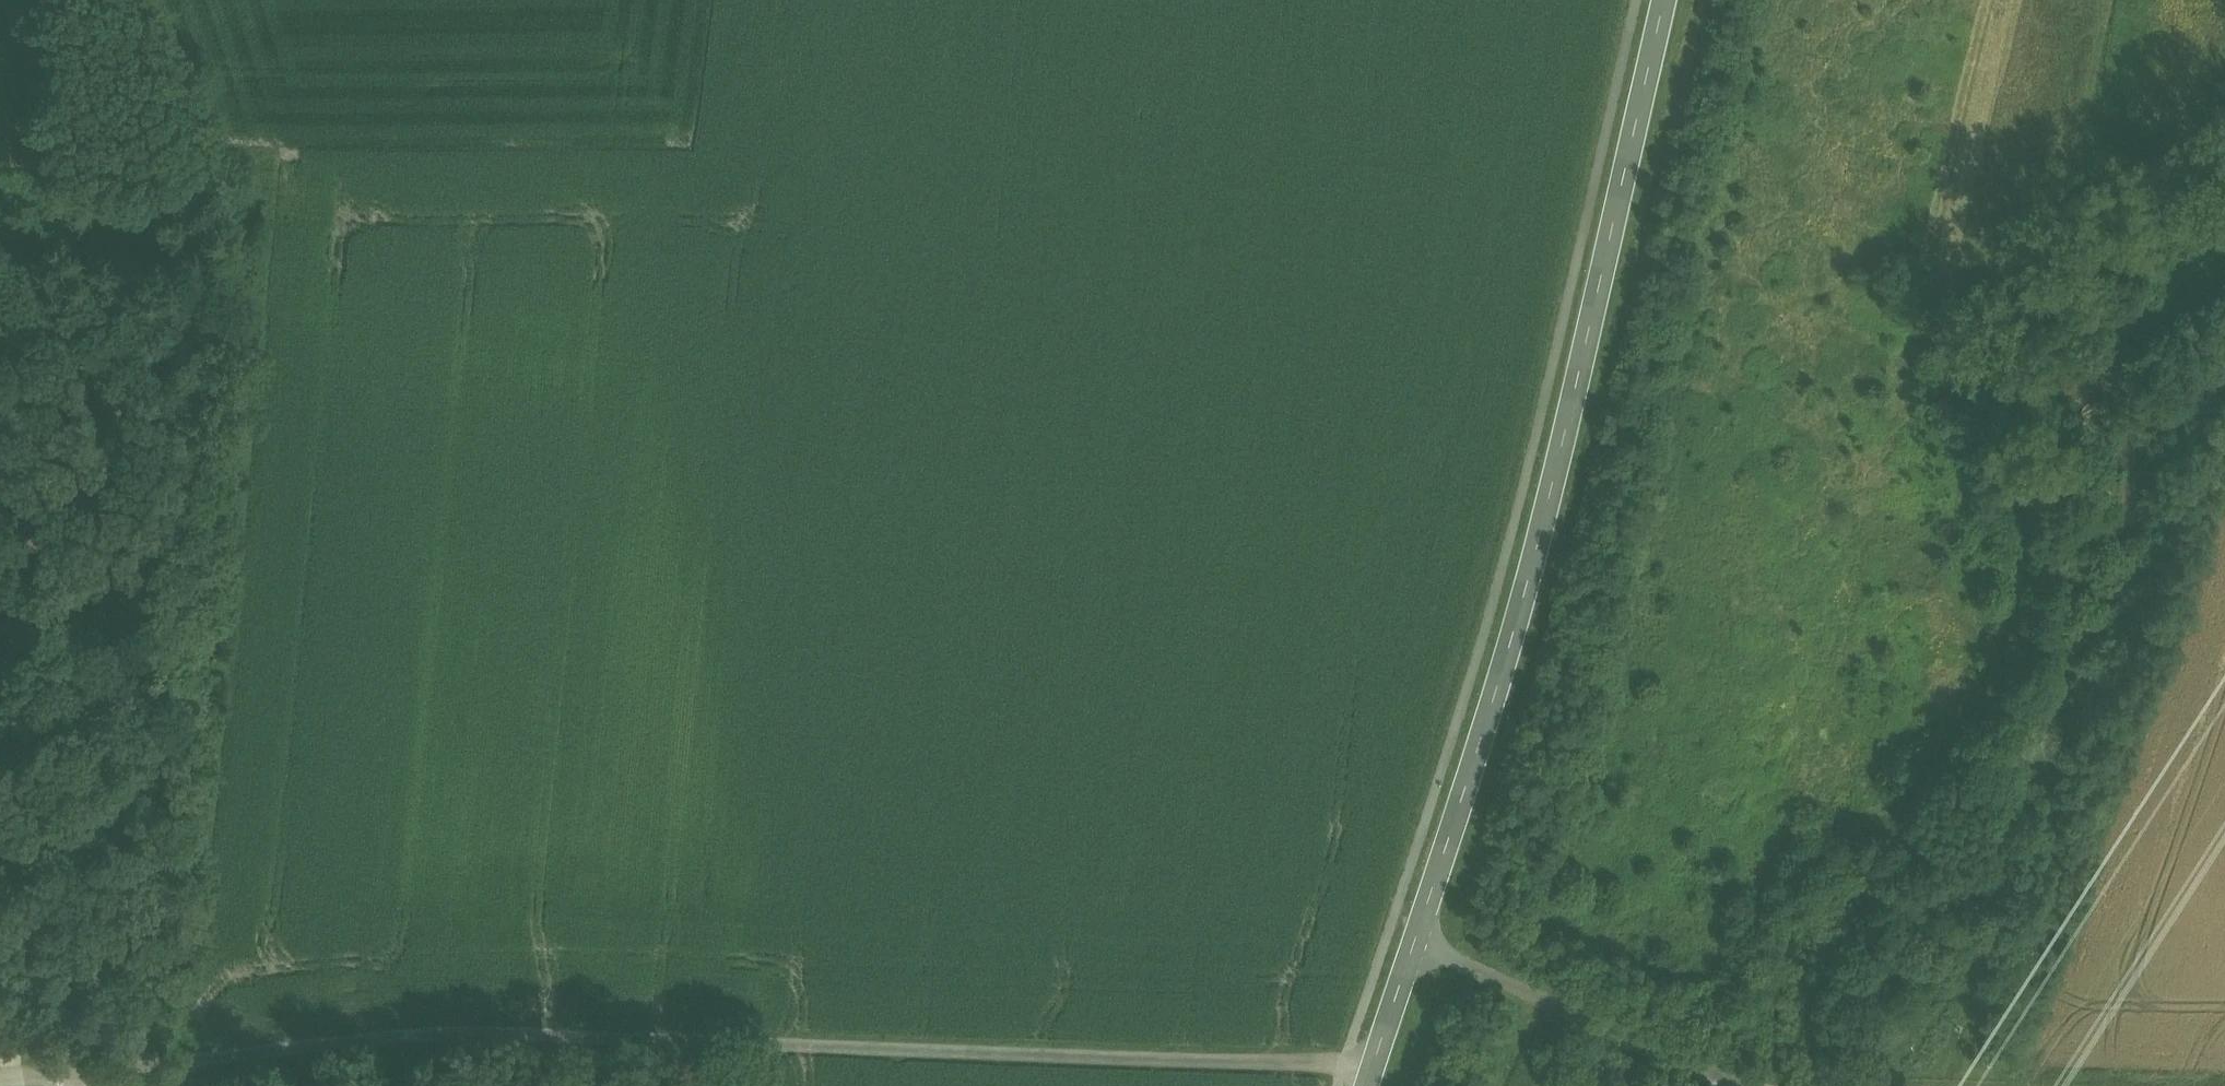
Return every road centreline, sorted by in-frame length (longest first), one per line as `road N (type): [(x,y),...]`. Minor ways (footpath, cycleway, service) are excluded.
road 1 (secondary): [(1415,942),(1541,531),(1665,0)]
road 2 (unclassified): [(1743,1085),(1415,942)]
road 3 (secondary): [(1368,1085),(1415,942)]

